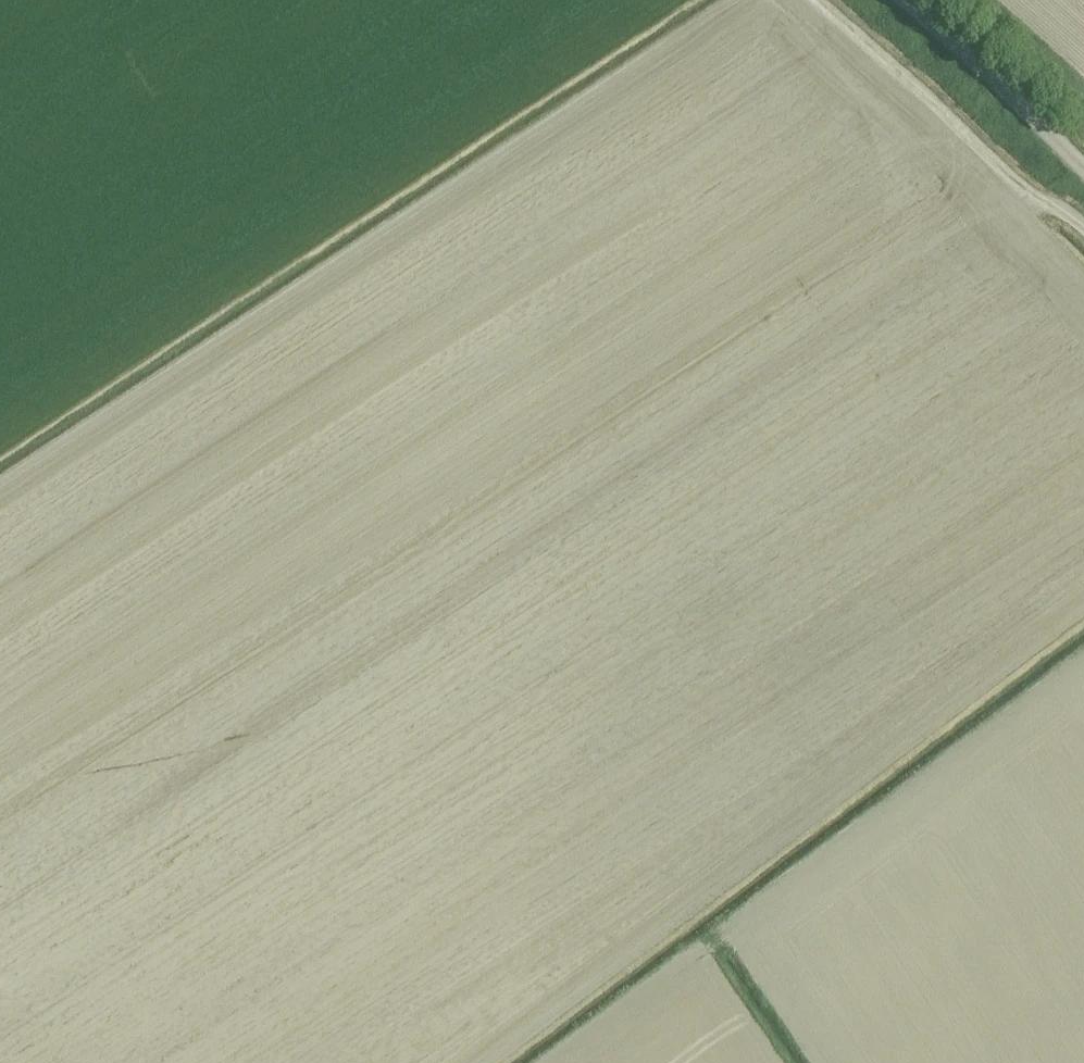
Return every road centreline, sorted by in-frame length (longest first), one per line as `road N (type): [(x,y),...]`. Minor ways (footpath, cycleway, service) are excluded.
road 1 (unclassified): [(1083,180),(890,0)]

